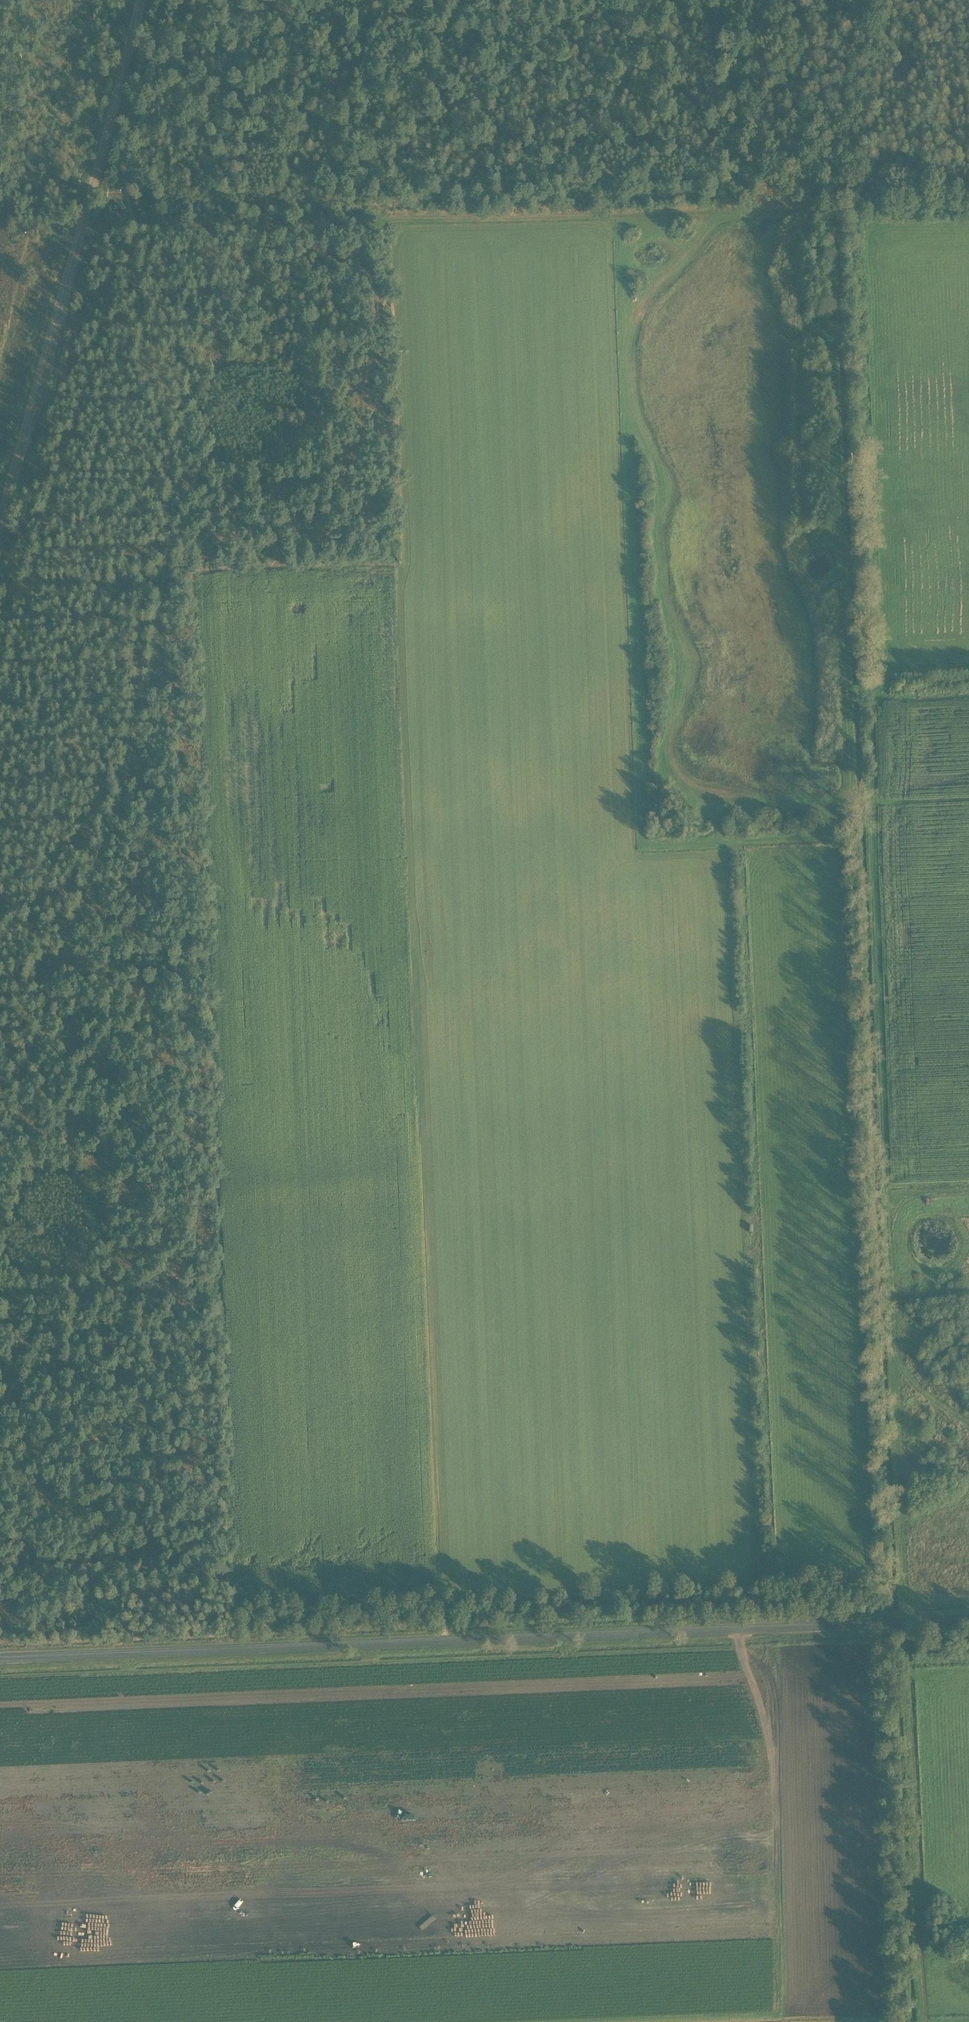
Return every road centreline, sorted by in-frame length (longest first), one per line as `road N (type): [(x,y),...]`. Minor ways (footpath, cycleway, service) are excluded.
road 1 (track): [(850,791),(821,217),(395,219),(342,235),(138,236)]
road 2 (unclassified): [(0,1654),(968,1616)]
road 3 (track): [(83,232),(0,517)]
road 4 (track): [(701,0),(724,67),(730,128),(741,153),(790,185)]
road 5 (track): [(91,194),(138,0)]
road 6 (track): [(818,208),(829,196),(968,199)]

